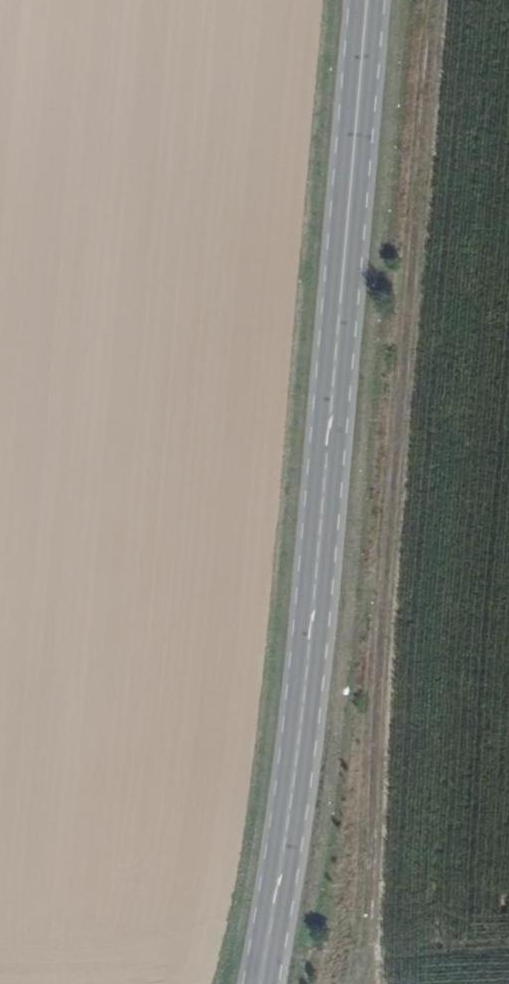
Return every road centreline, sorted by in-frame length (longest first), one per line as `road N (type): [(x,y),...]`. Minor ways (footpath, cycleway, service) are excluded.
road 1 (track): [(427,0),(370,662),(363,914),(356,958),(335,983)]
road 2 (primary): [(367,0),(301,743),(266,983)]

